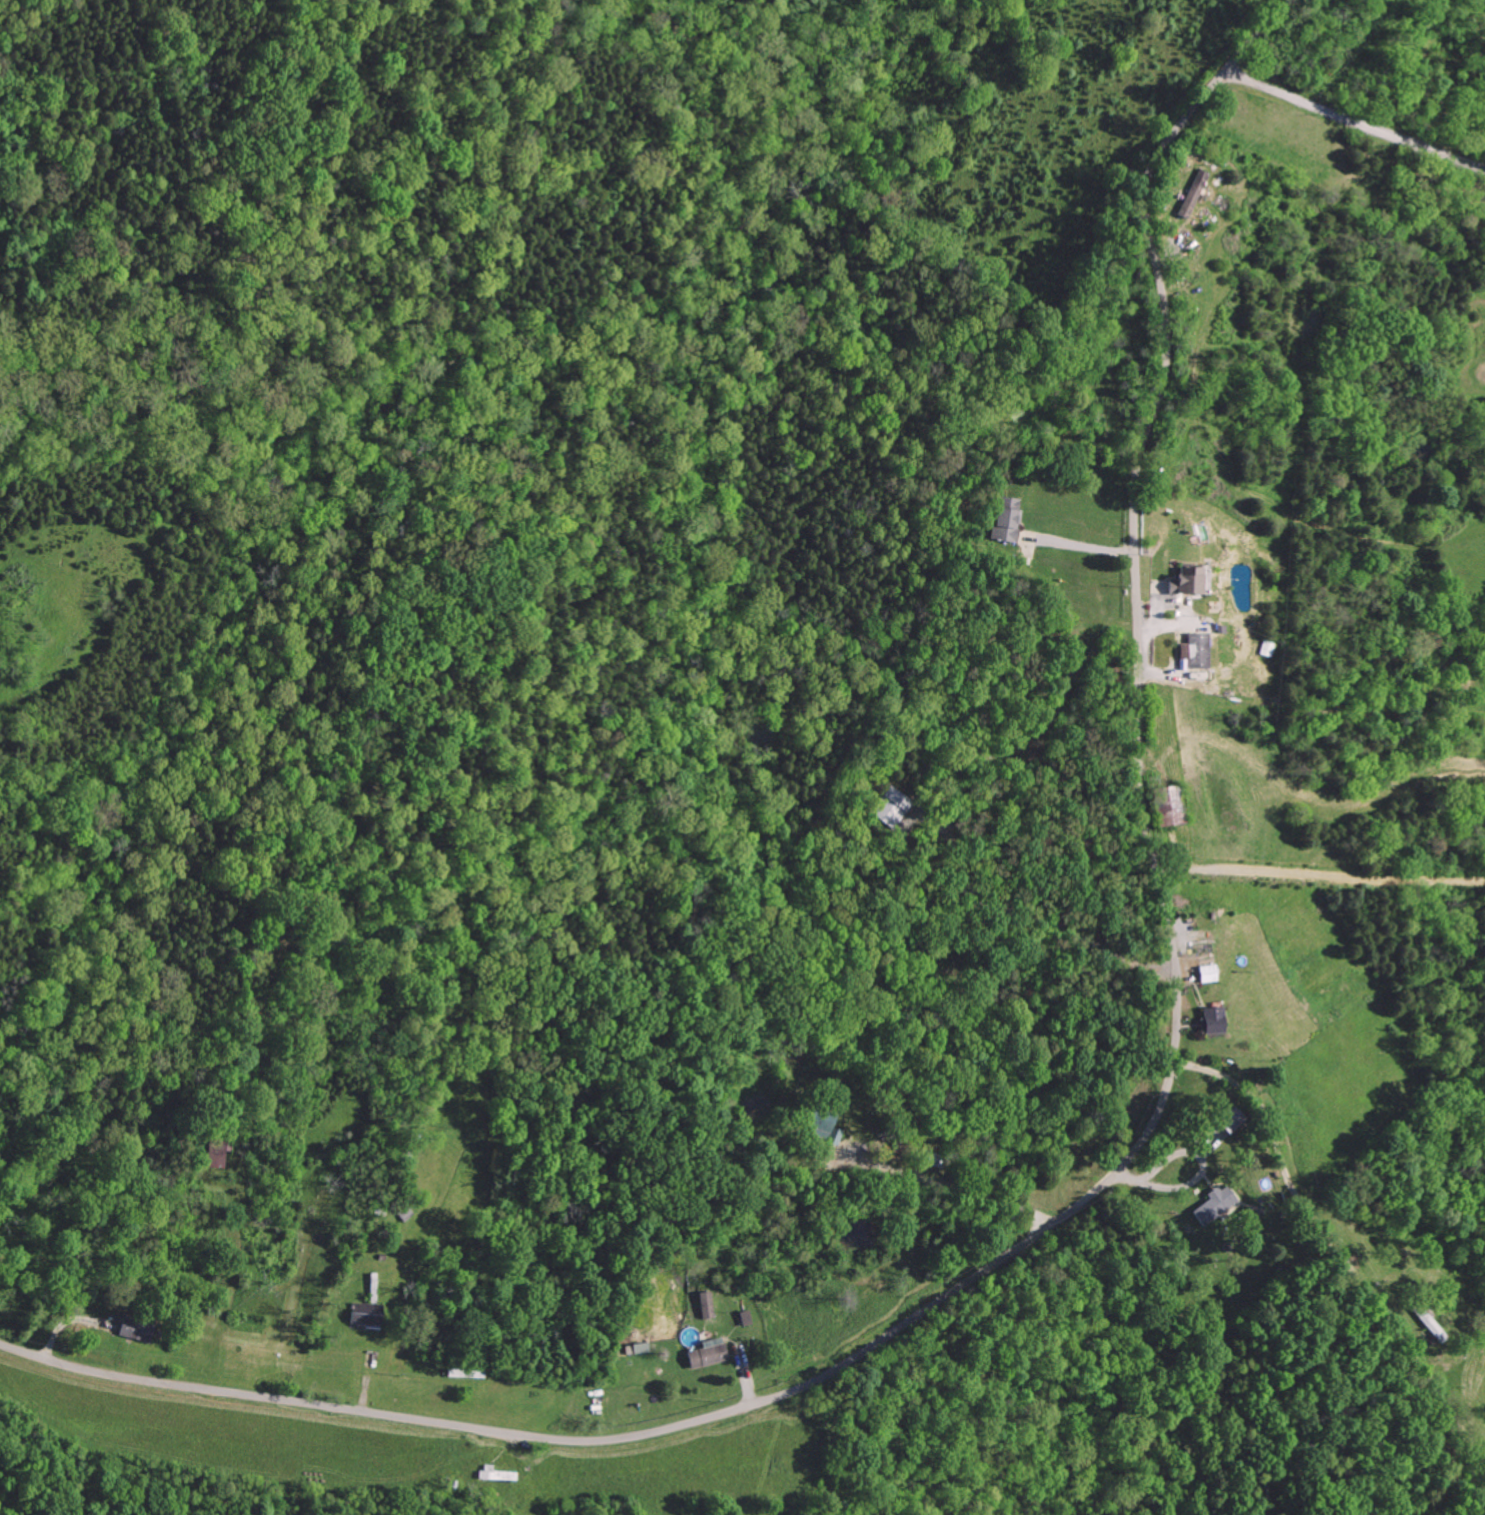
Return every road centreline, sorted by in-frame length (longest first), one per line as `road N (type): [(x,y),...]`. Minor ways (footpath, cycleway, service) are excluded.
road 1 (residential): [(0,1344),(117,1377),(534,1438),(624,1439),(711,1419),(824,1378),(1054,1226),(1118,1173),(1163,1108),(1180,1003),(1141,774),(1137,502),(1168,339),(1143,192),(1183,120),(1295,0)]
road 2 (residential): [(1176,1053),(1258,1097),(1382,1311),(1484,1460)]

